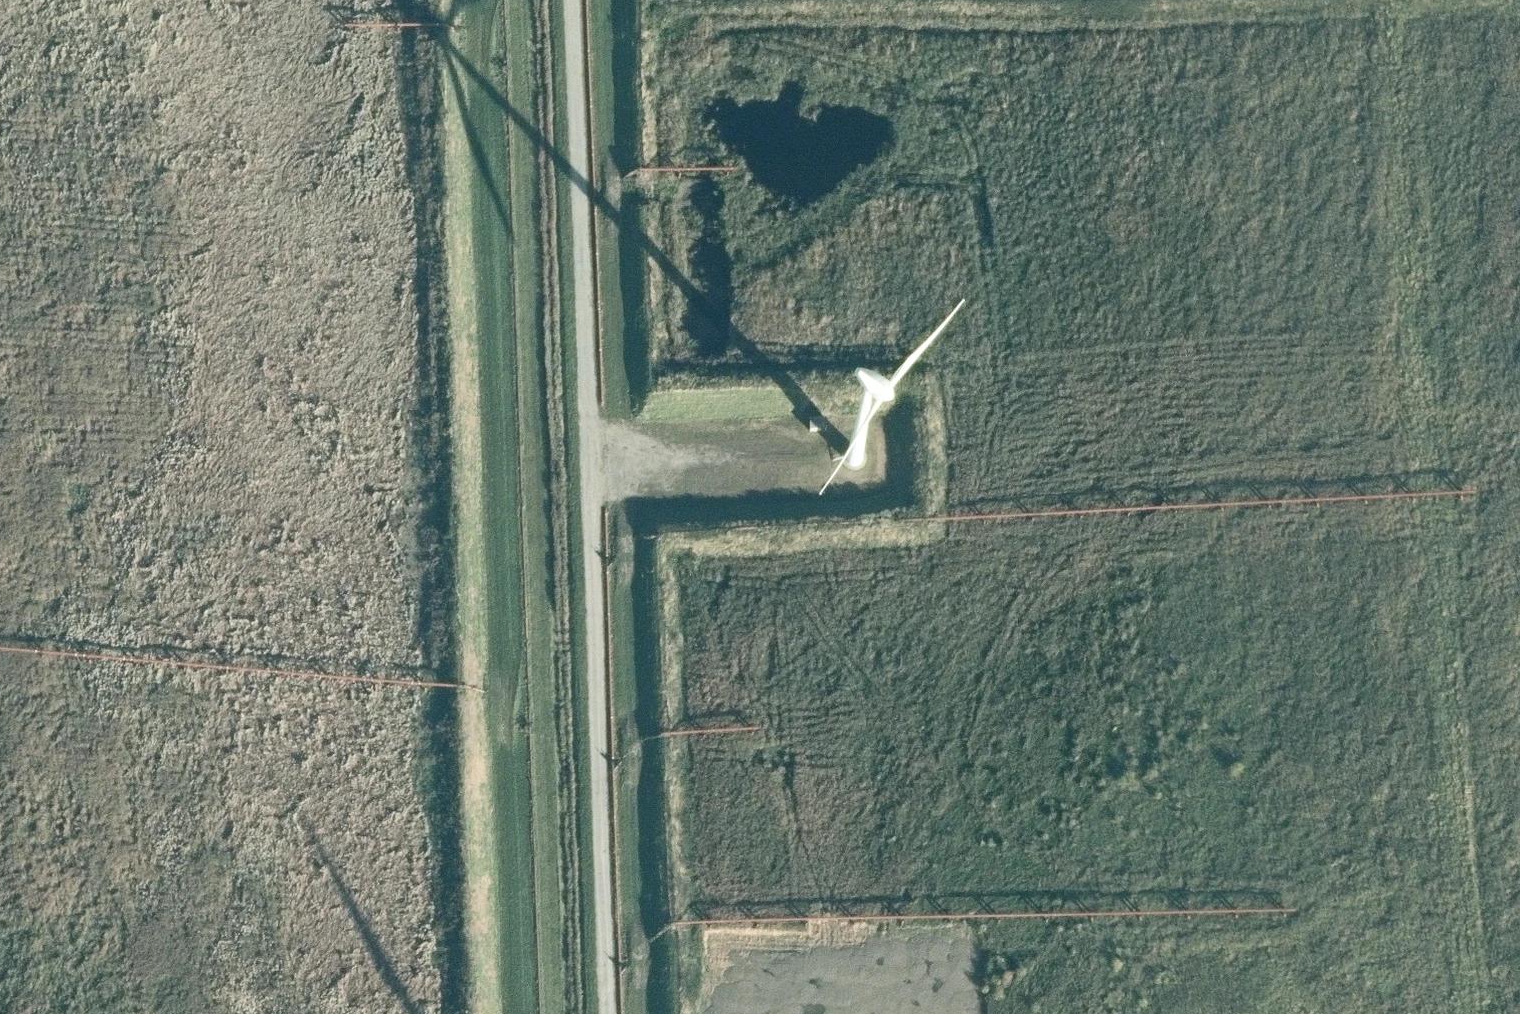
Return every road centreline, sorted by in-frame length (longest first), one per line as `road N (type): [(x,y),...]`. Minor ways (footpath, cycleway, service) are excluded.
road 1 (track): [(590,0),(612,1013)]

